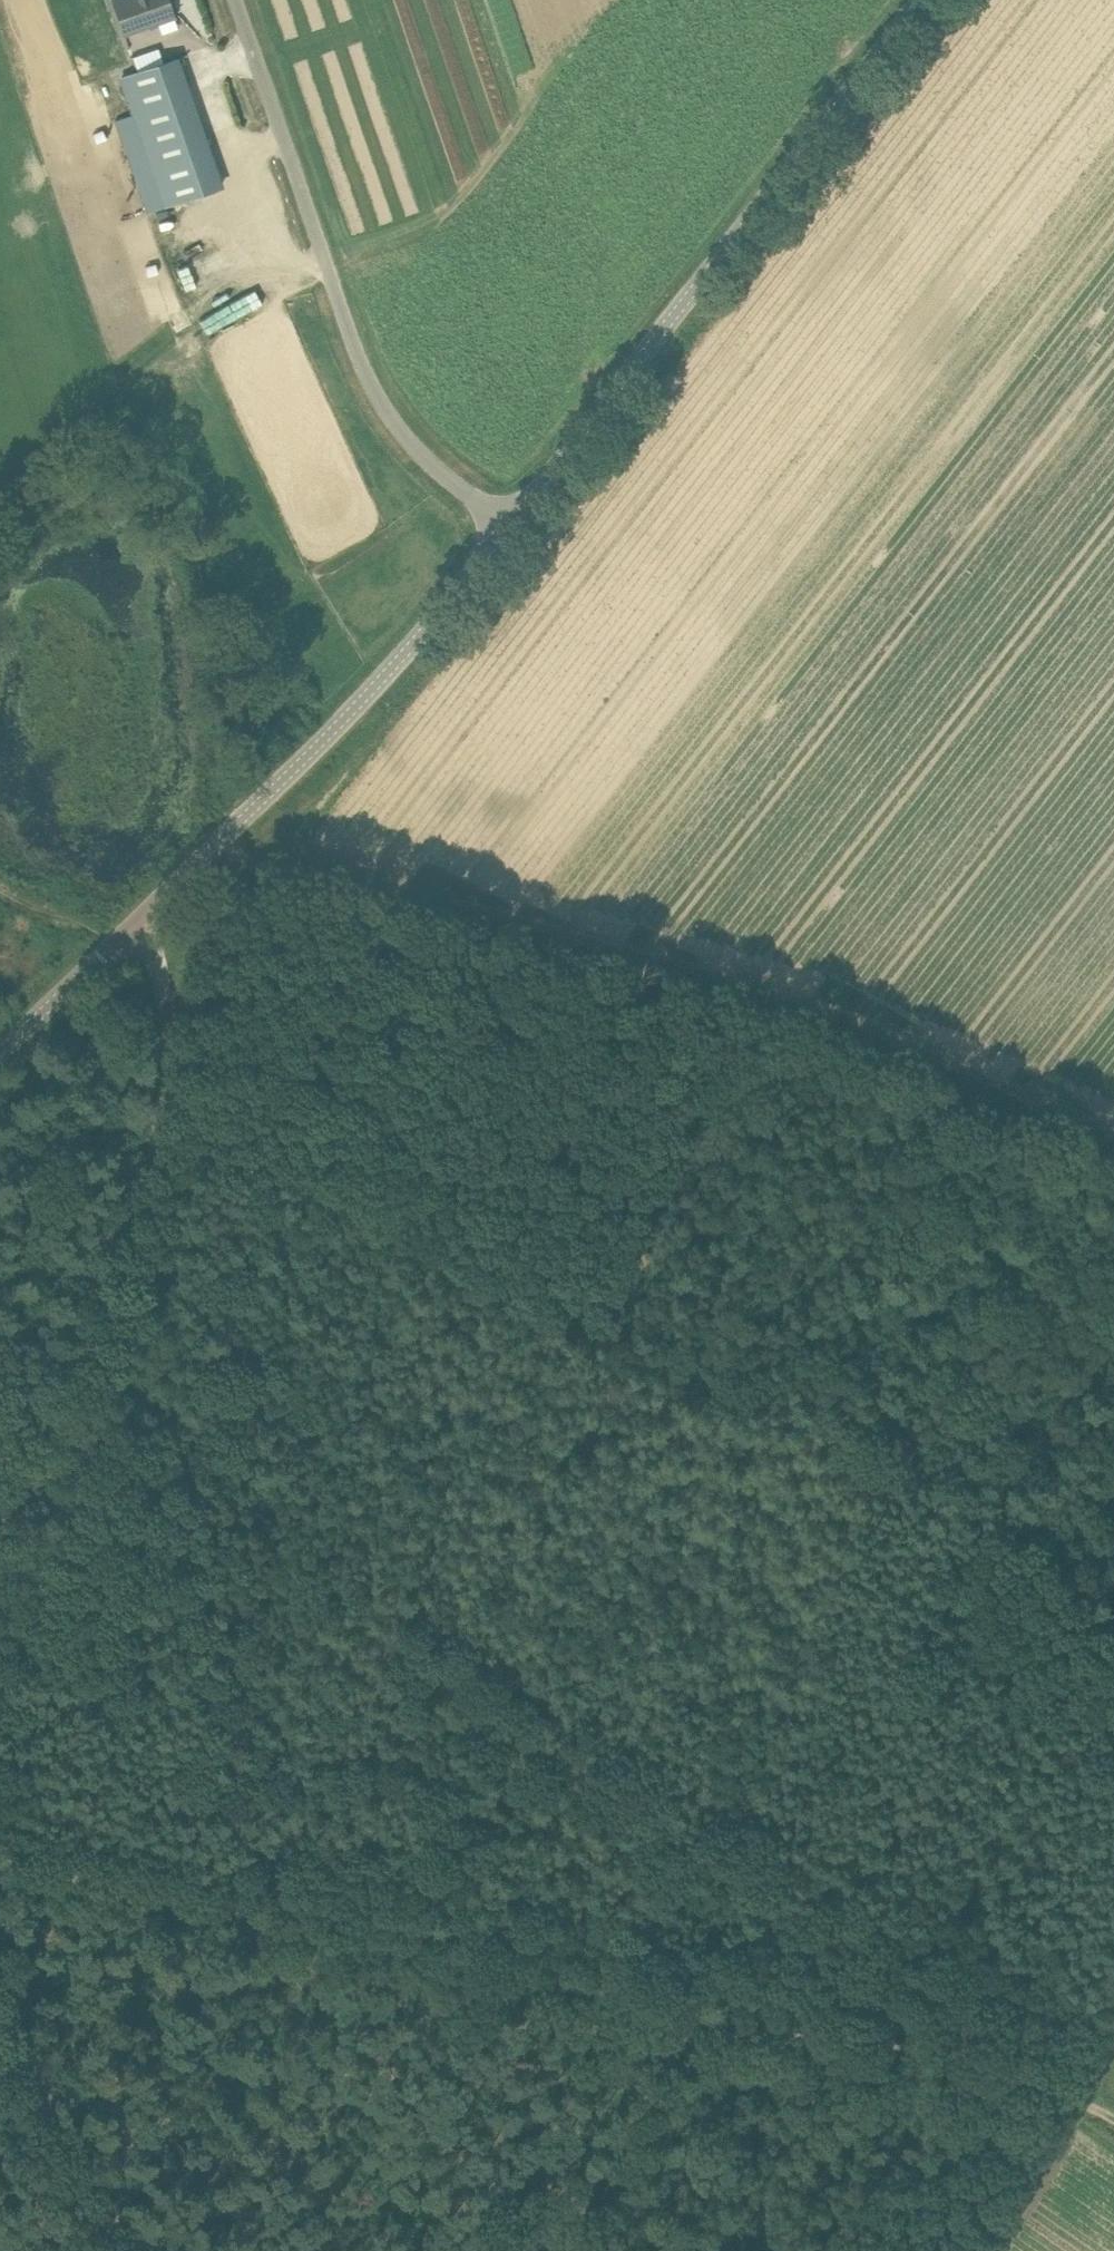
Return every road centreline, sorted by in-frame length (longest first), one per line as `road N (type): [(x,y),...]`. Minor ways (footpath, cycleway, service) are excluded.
road 1 (track): [(1113,2124),(1013,2067),(0,1835)]
road 2 (unclassified): [(512,523),(920,0)]
road 3 (track): [(0,1523),(156,1110),(165,999),(134,924)]
road 4 (unclassified): [(512,523),(430,464),(374,387),(236,0)]
road 5 (unclassified): [(134,924),(336,727),(512,523)]
road 6 (track): [(121,2250),(0,2037)]
road 7 (unclassified): [(134,924),(0,1053)]

